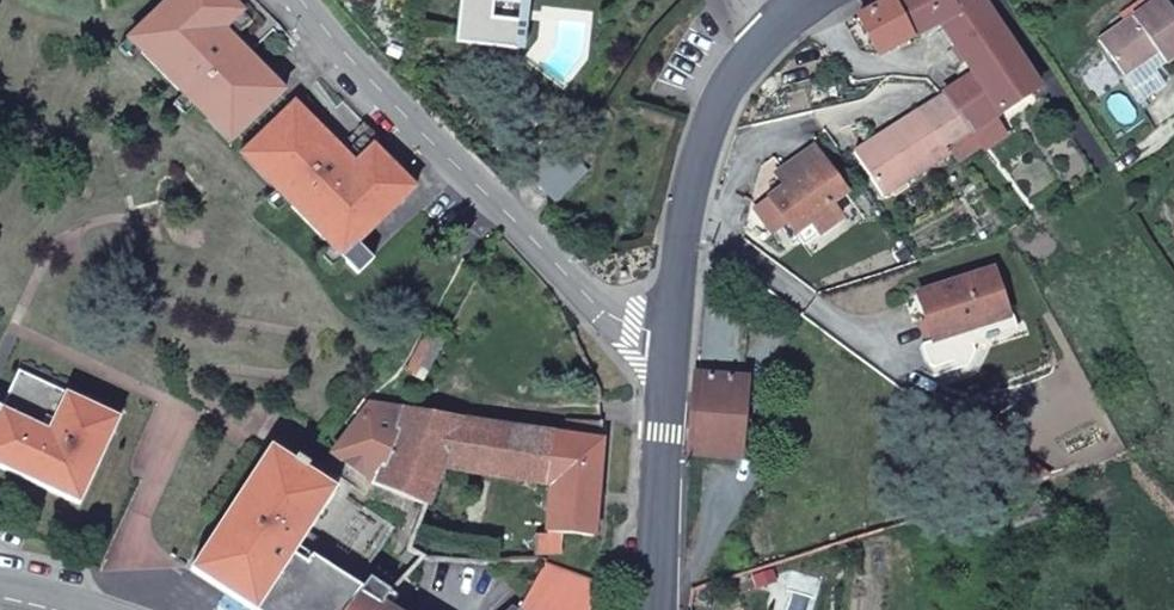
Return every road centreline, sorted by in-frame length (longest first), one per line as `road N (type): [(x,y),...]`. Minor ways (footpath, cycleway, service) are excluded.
road 1 (residential): [(300,0),(592,301),(667,345)]
road 2 (secondary): [(667,345),(694,189),(721,115),(769,29)]
road 3 (secondary): [(653,609),(667,345)]

